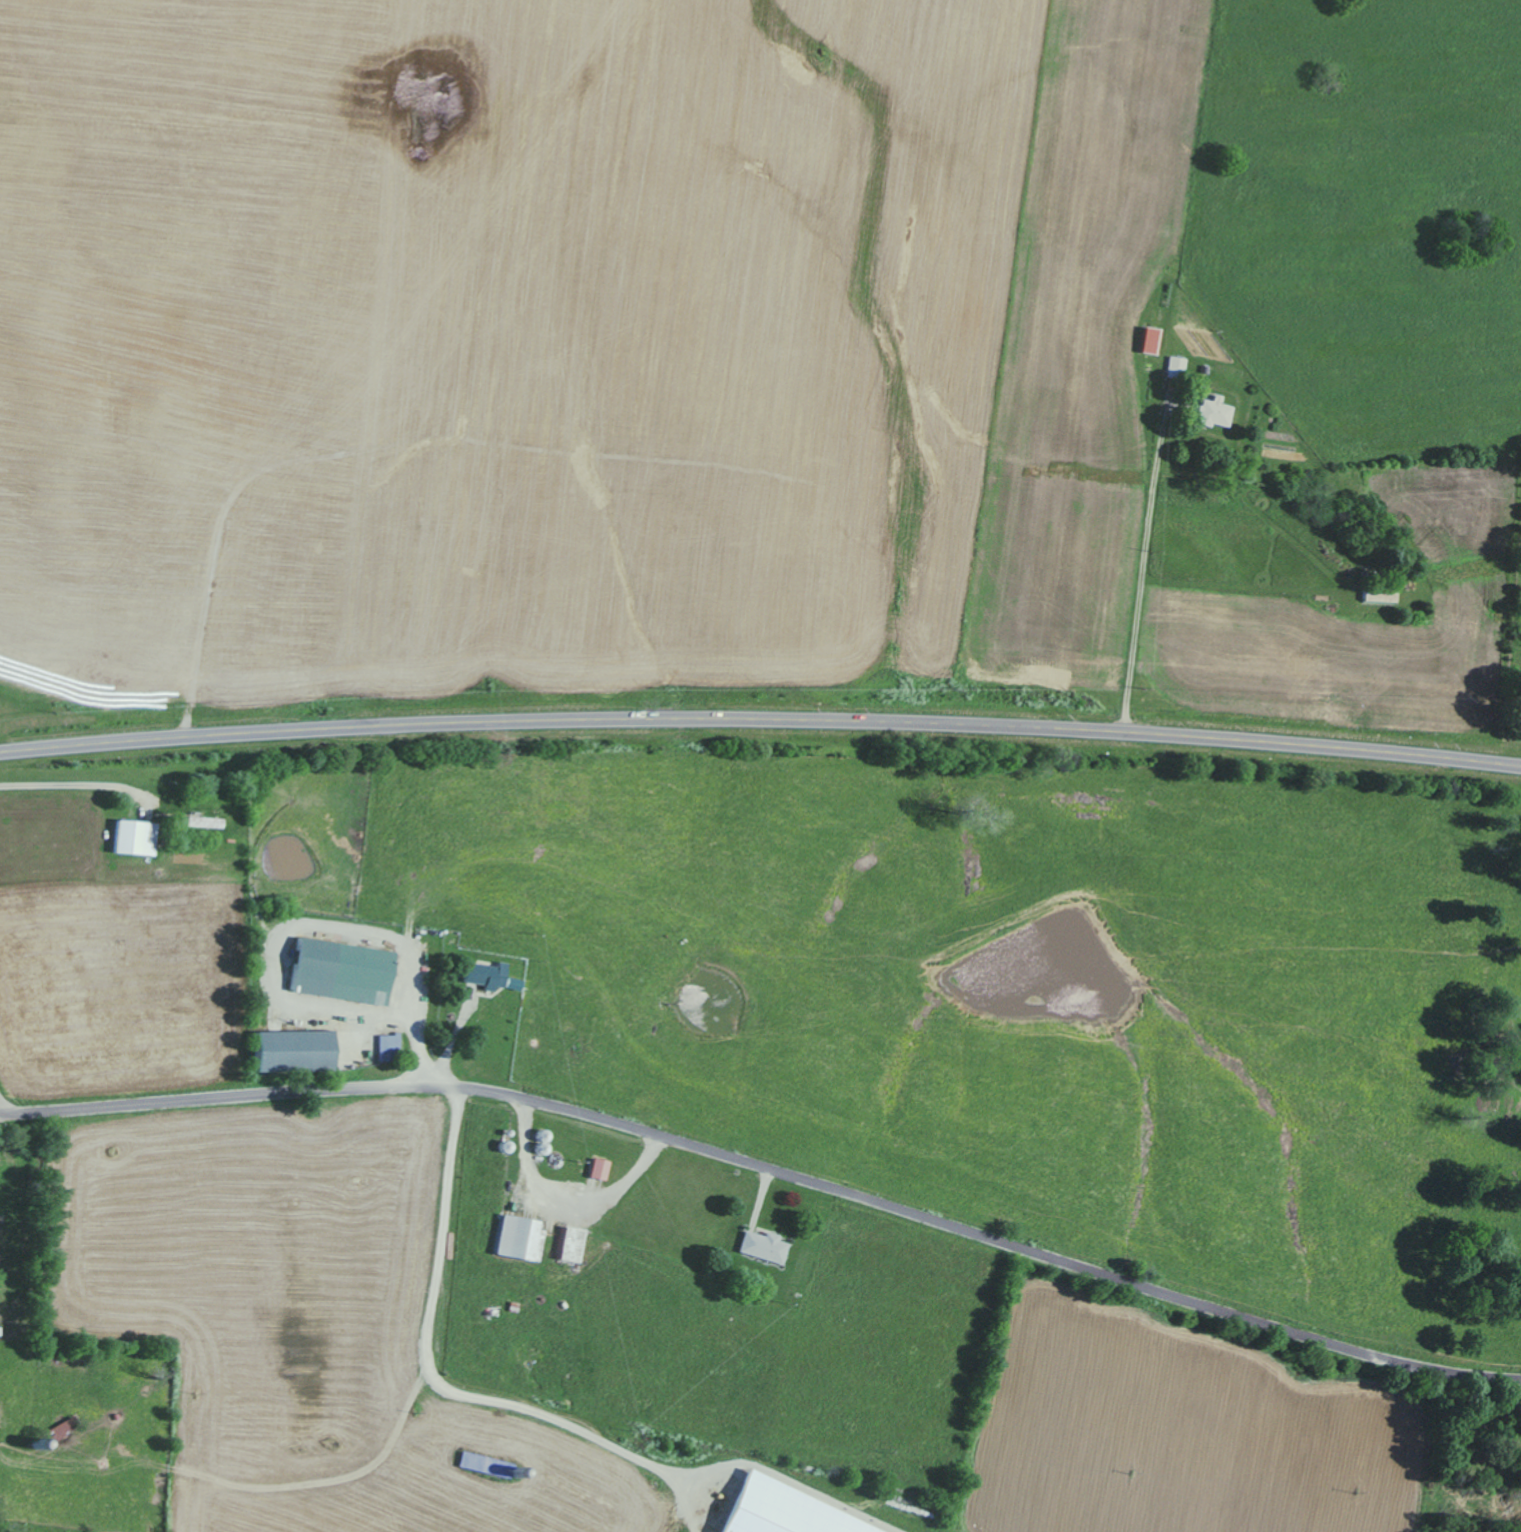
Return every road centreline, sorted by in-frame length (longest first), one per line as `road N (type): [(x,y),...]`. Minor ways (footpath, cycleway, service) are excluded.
road 1 (residential): [(0,1117),(356,1089),(503,1094),(617,1122),(1357,1351),(1520,1381)]
road 2 (trunk): [(0,753),(326,729),(704,719),(1179,735),(1520,766)]

